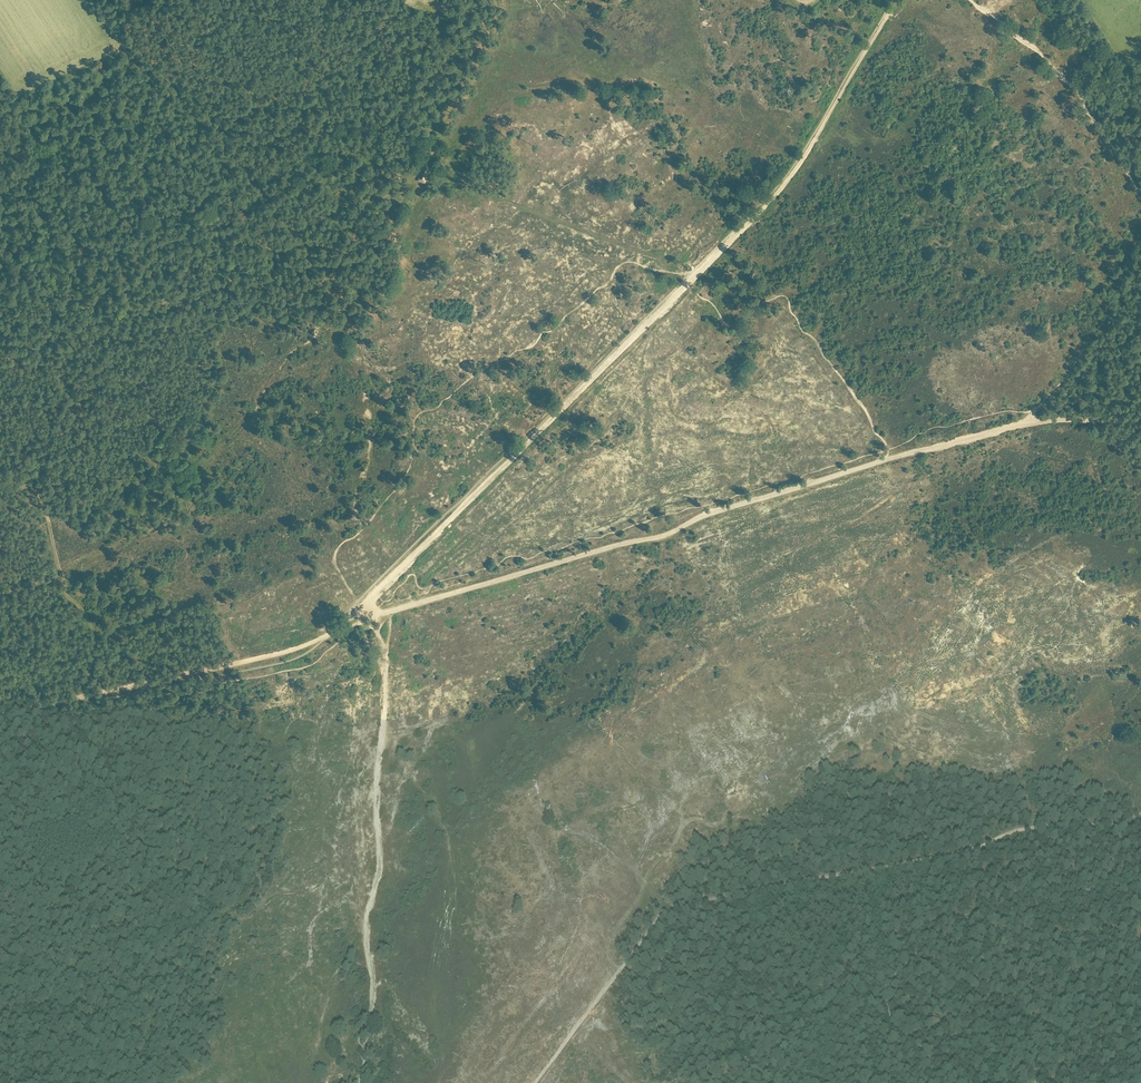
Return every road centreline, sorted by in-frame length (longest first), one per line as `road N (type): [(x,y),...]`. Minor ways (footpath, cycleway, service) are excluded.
road 1 (track): [(885,460),(661,536),(373,615)]
road 2 (track): [(692,279),(341,629)]
road 3 (track): [(934,1082),(923,1051),(894,1023),(888,998),(934,924),(1111,885)]
road 4 (track): [(341,629),(262,658),(0,716)]
road 5 (track): [(898,1),(801,163),(692,279)]
road 6 (track): [(1140,420),(1031,422),(885,460)]

